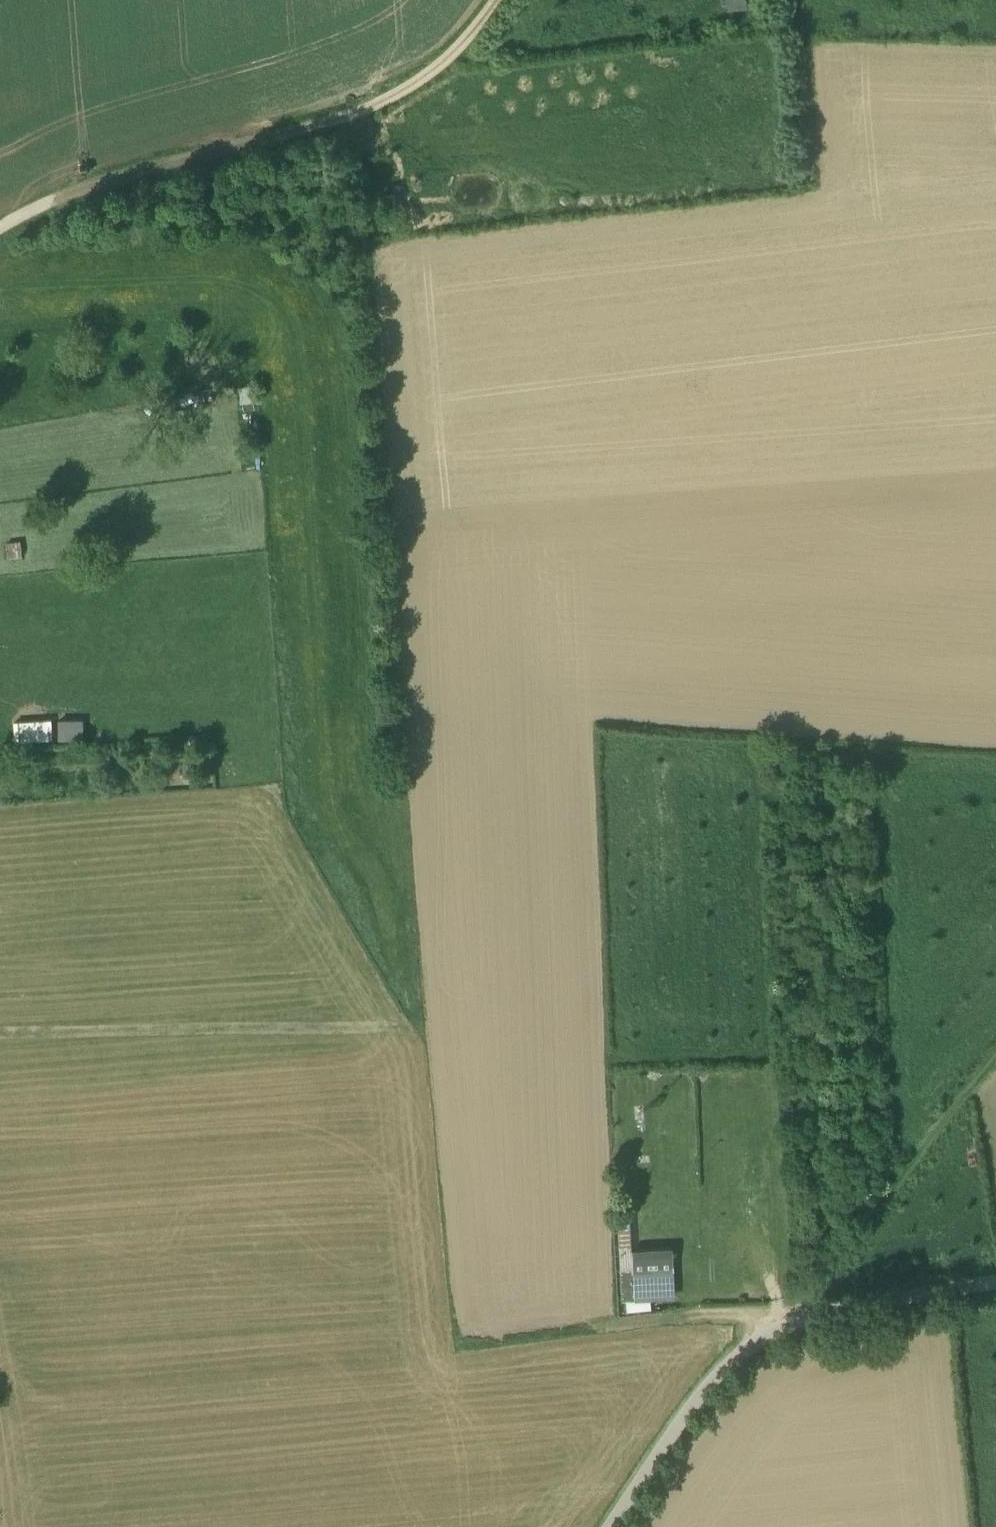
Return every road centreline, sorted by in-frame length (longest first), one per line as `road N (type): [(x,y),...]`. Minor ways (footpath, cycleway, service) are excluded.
road 1 (track): [(495,0),(442,65),(372,104),(91,184),(0,229)]
road 2 (unclassified): [(608,1526),(706,1385),(771,1329),(814,1313),(995,1282)]
road 3 (track): [(793,1318),(817,1273),(995,1062)]
road 4 (track): [(633,1318),(736,1310),(771,1329)]

